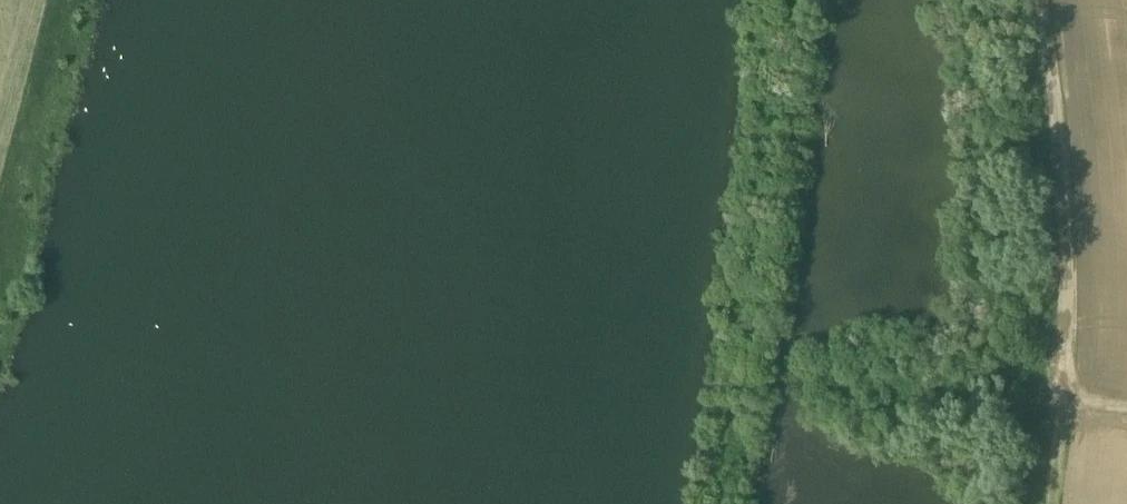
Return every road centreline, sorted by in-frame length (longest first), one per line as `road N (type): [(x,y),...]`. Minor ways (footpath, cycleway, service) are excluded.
road 1 (track): [(1040,0),(1067,264),(1064,403)]

